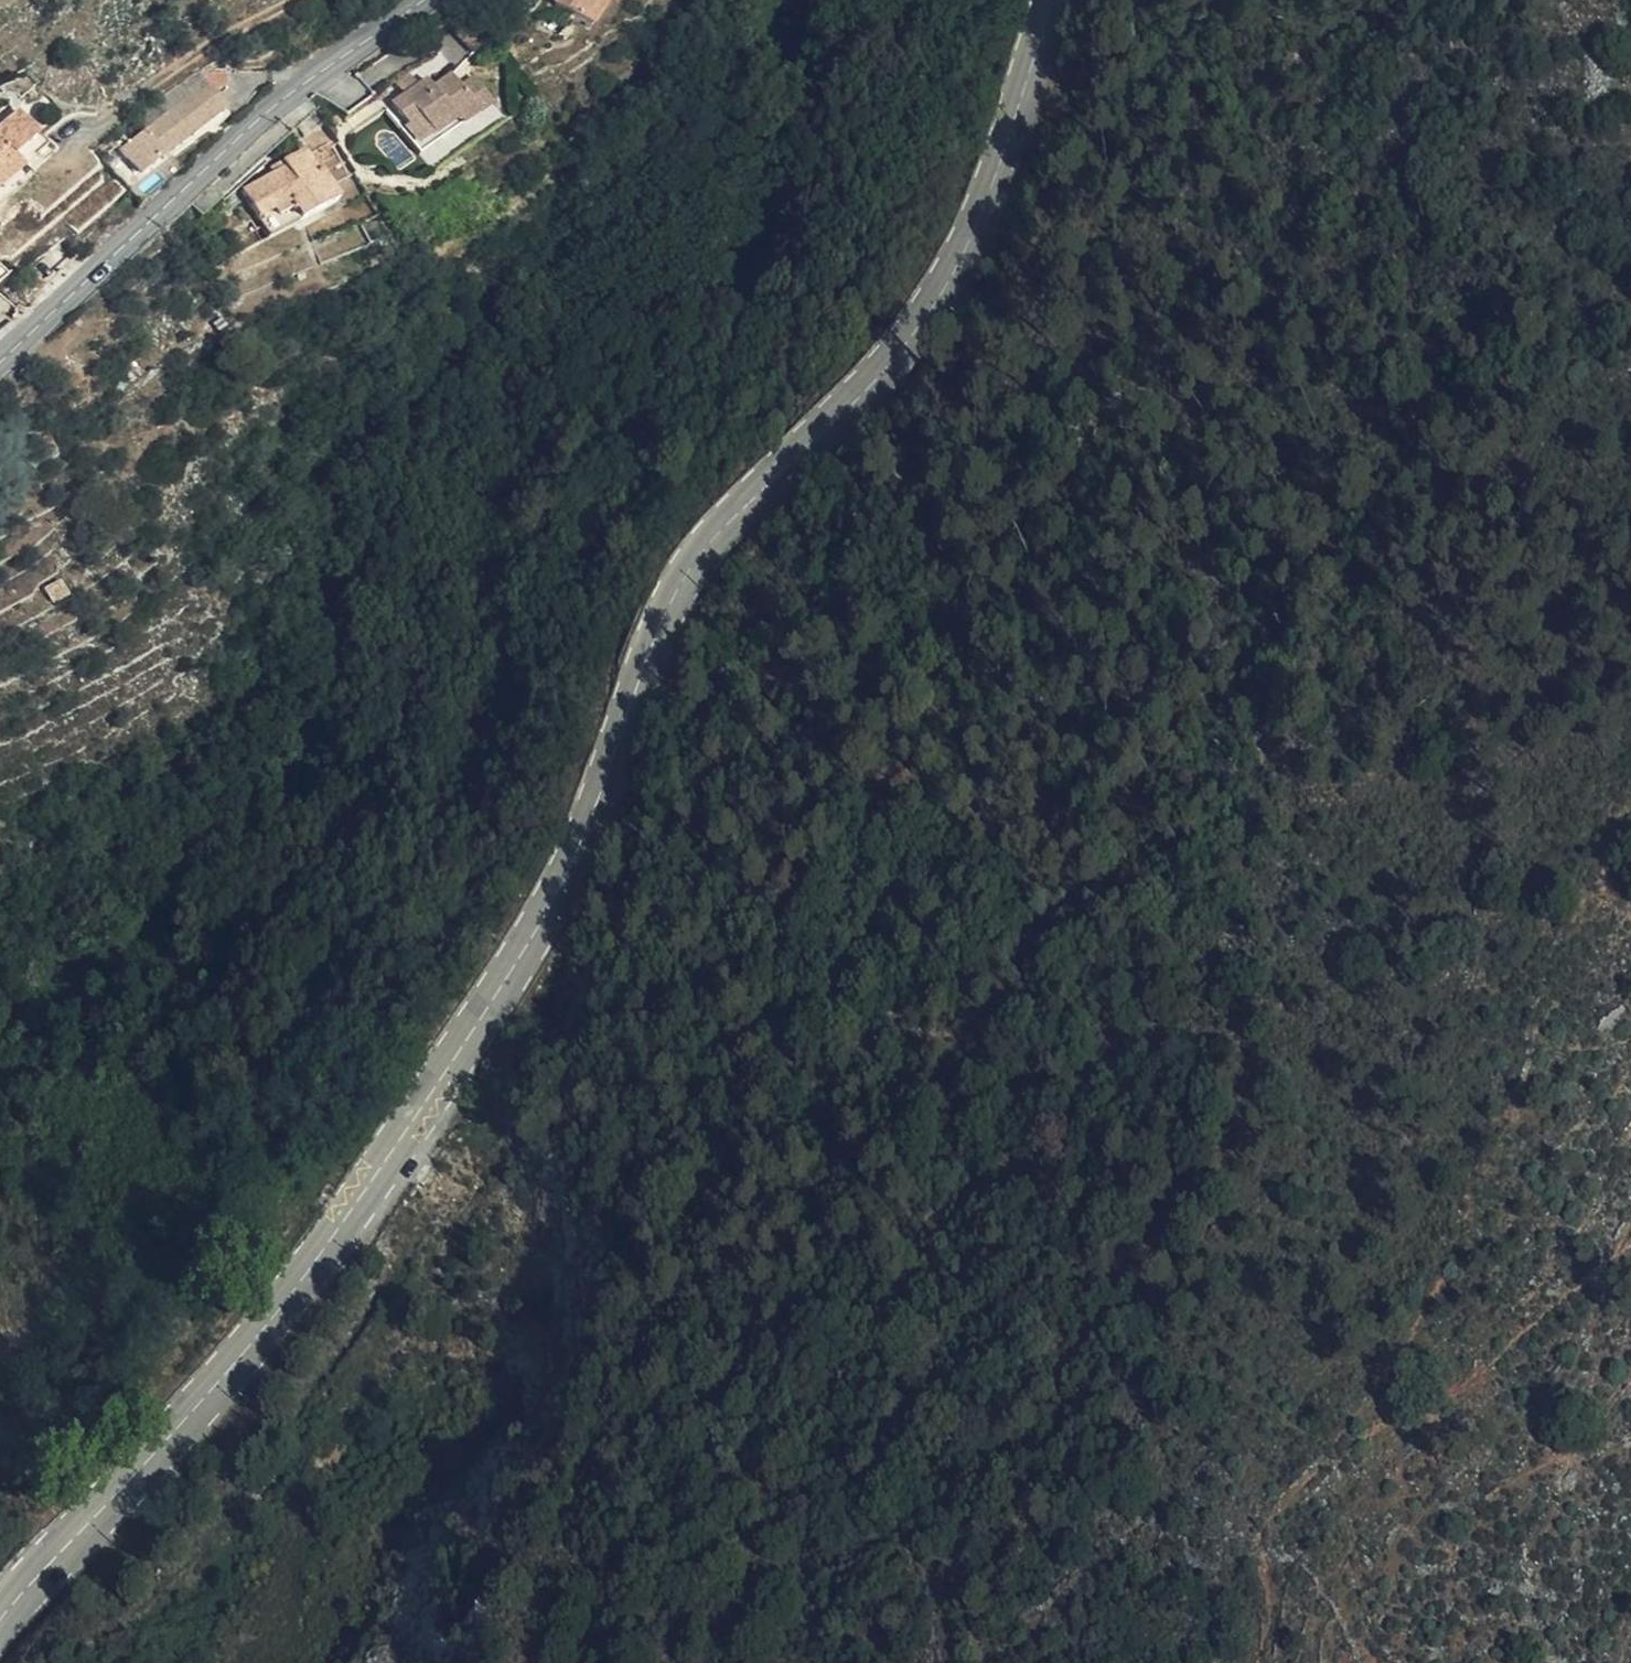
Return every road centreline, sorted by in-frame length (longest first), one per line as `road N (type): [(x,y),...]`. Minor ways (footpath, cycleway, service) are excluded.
road 1 (tertiary): [(1055,0),(967,254),(876,401),(718,541),(668,620),(573,864),(471,1038),(267,1328),(0,1626)]
road 2 (tertiary): [(0,361),(290,93),(417,0)]

